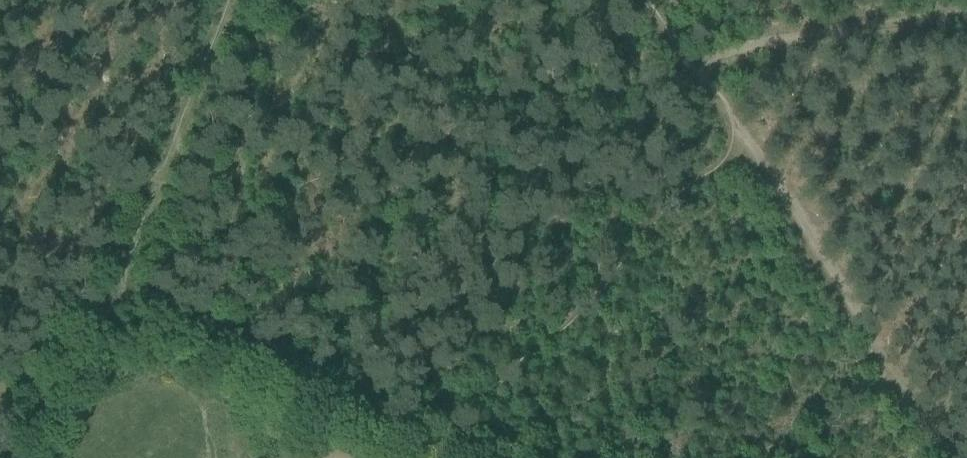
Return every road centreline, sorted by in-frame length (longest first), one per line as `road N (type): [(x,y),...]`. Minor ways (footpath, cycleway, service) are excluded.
road 1 (track): [(917,431),(748,140)]
road 2 (track): [(99,303),(213,0)]
road 3 (track): [(966,13),(696,61)]
road 4 (track): [(244,359),(438,444)]
road 5 (track): [(19,451),(99,303)]
road 6 (track): [(99,303),(244,359)]

